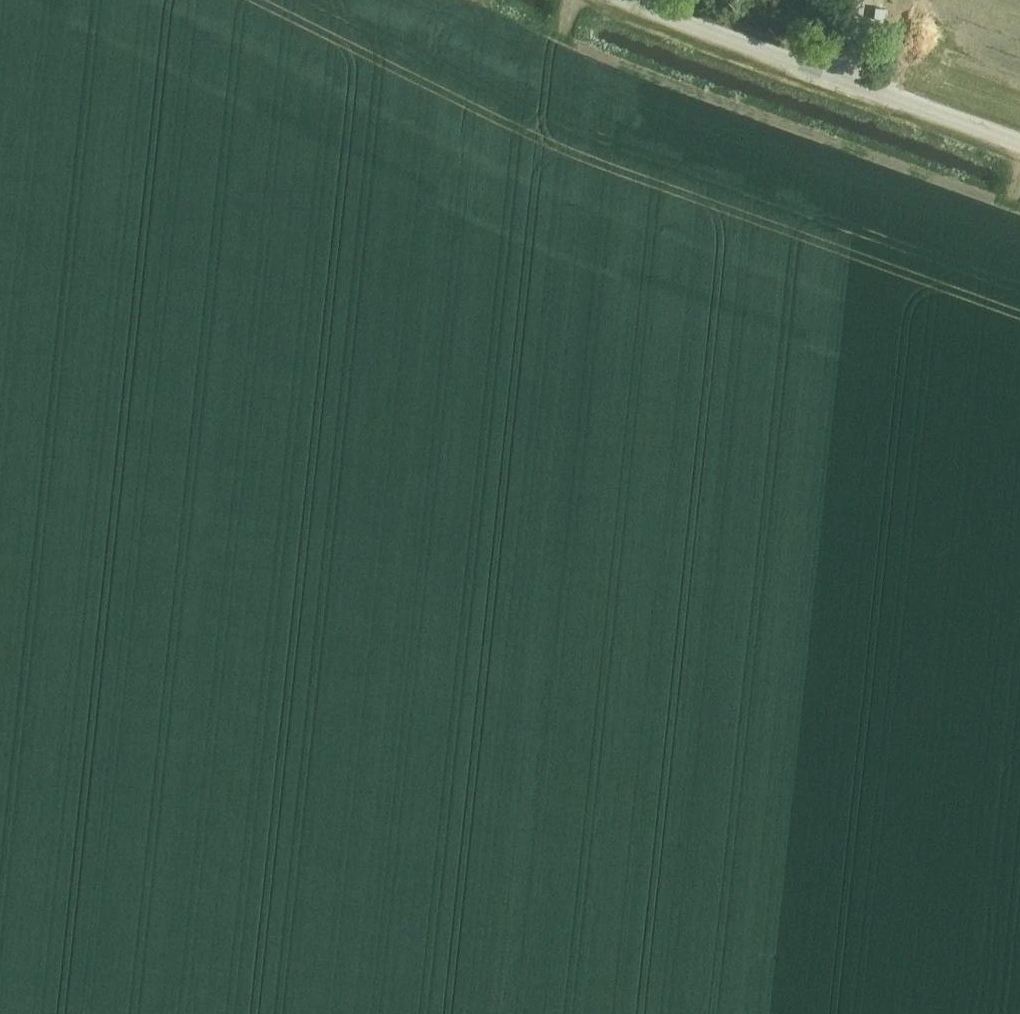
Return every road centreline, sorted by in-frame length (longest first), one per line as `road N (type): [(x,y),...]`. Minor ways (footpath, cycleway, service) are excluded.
road 1 (unclassified): [(1019,147),(623,0)]

